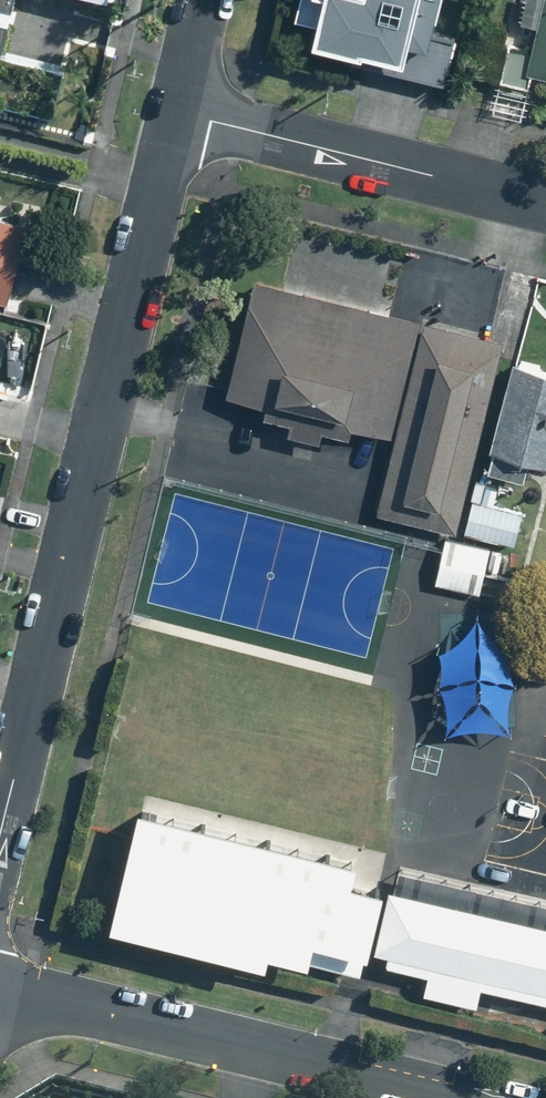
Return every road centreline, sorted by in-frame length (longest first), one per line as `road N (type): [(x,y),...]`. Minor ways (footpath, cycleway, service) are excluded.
road 1 (residential): [(174,115),(0,840)]
road 2 (residential): [(0,994),(441,1097)]
road 3 (residential): [(174,115),(545,205)]

